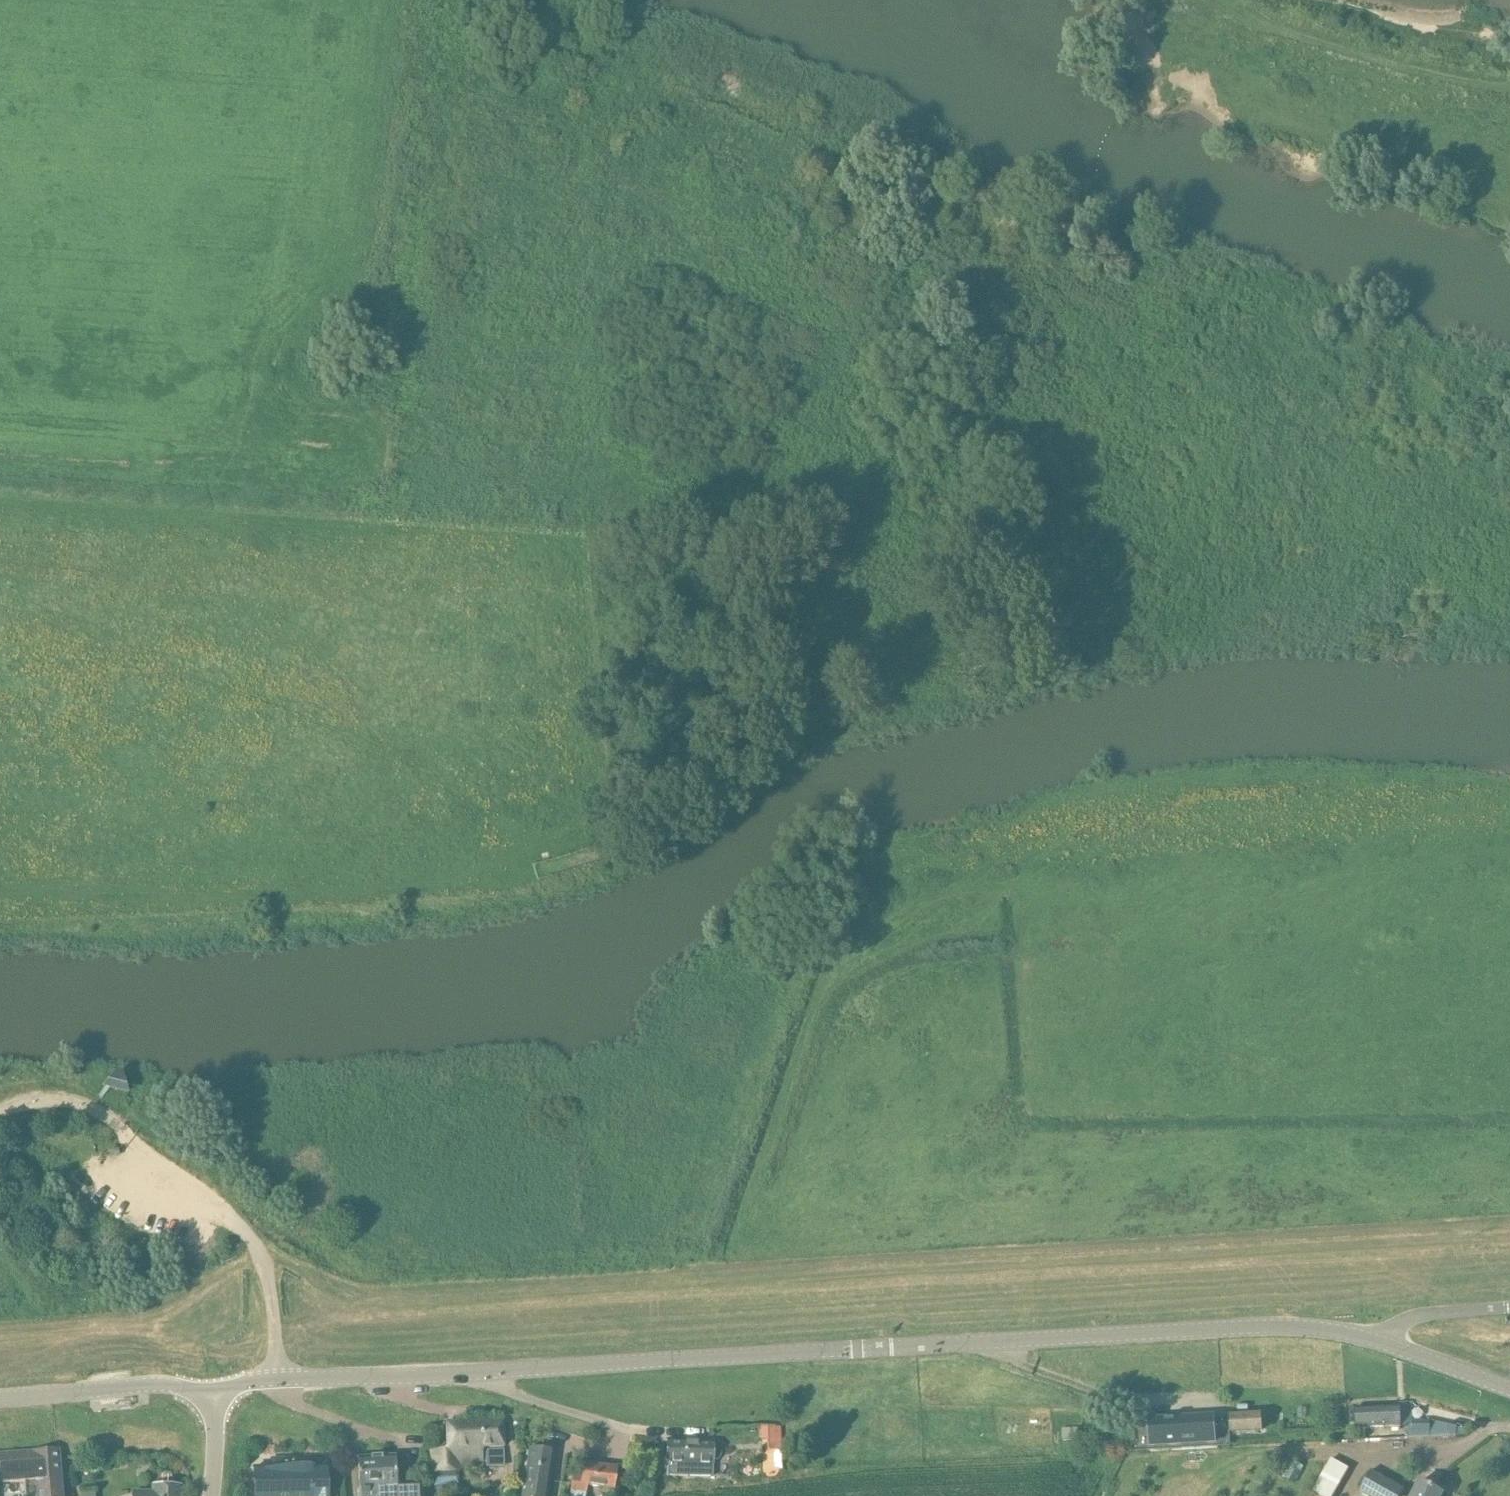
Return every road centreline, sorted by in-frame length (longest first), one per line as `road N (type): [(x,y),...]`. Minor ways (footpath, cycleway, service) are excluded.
road 1 (unclassified): [(860,1353),(284,1381),(216,1396)]
road 2 (unclassified): [(860,1353),(1268,1325),(1387,1344)]
road 3 (unclassified): [(0,1398),(166,1385),(216,1396)]
road 4 (unclassified): [(1387,1344),(1404,1322),(1506,1308)]
road 5 (unclassified): [(1509,1386),(1387,1344)]

